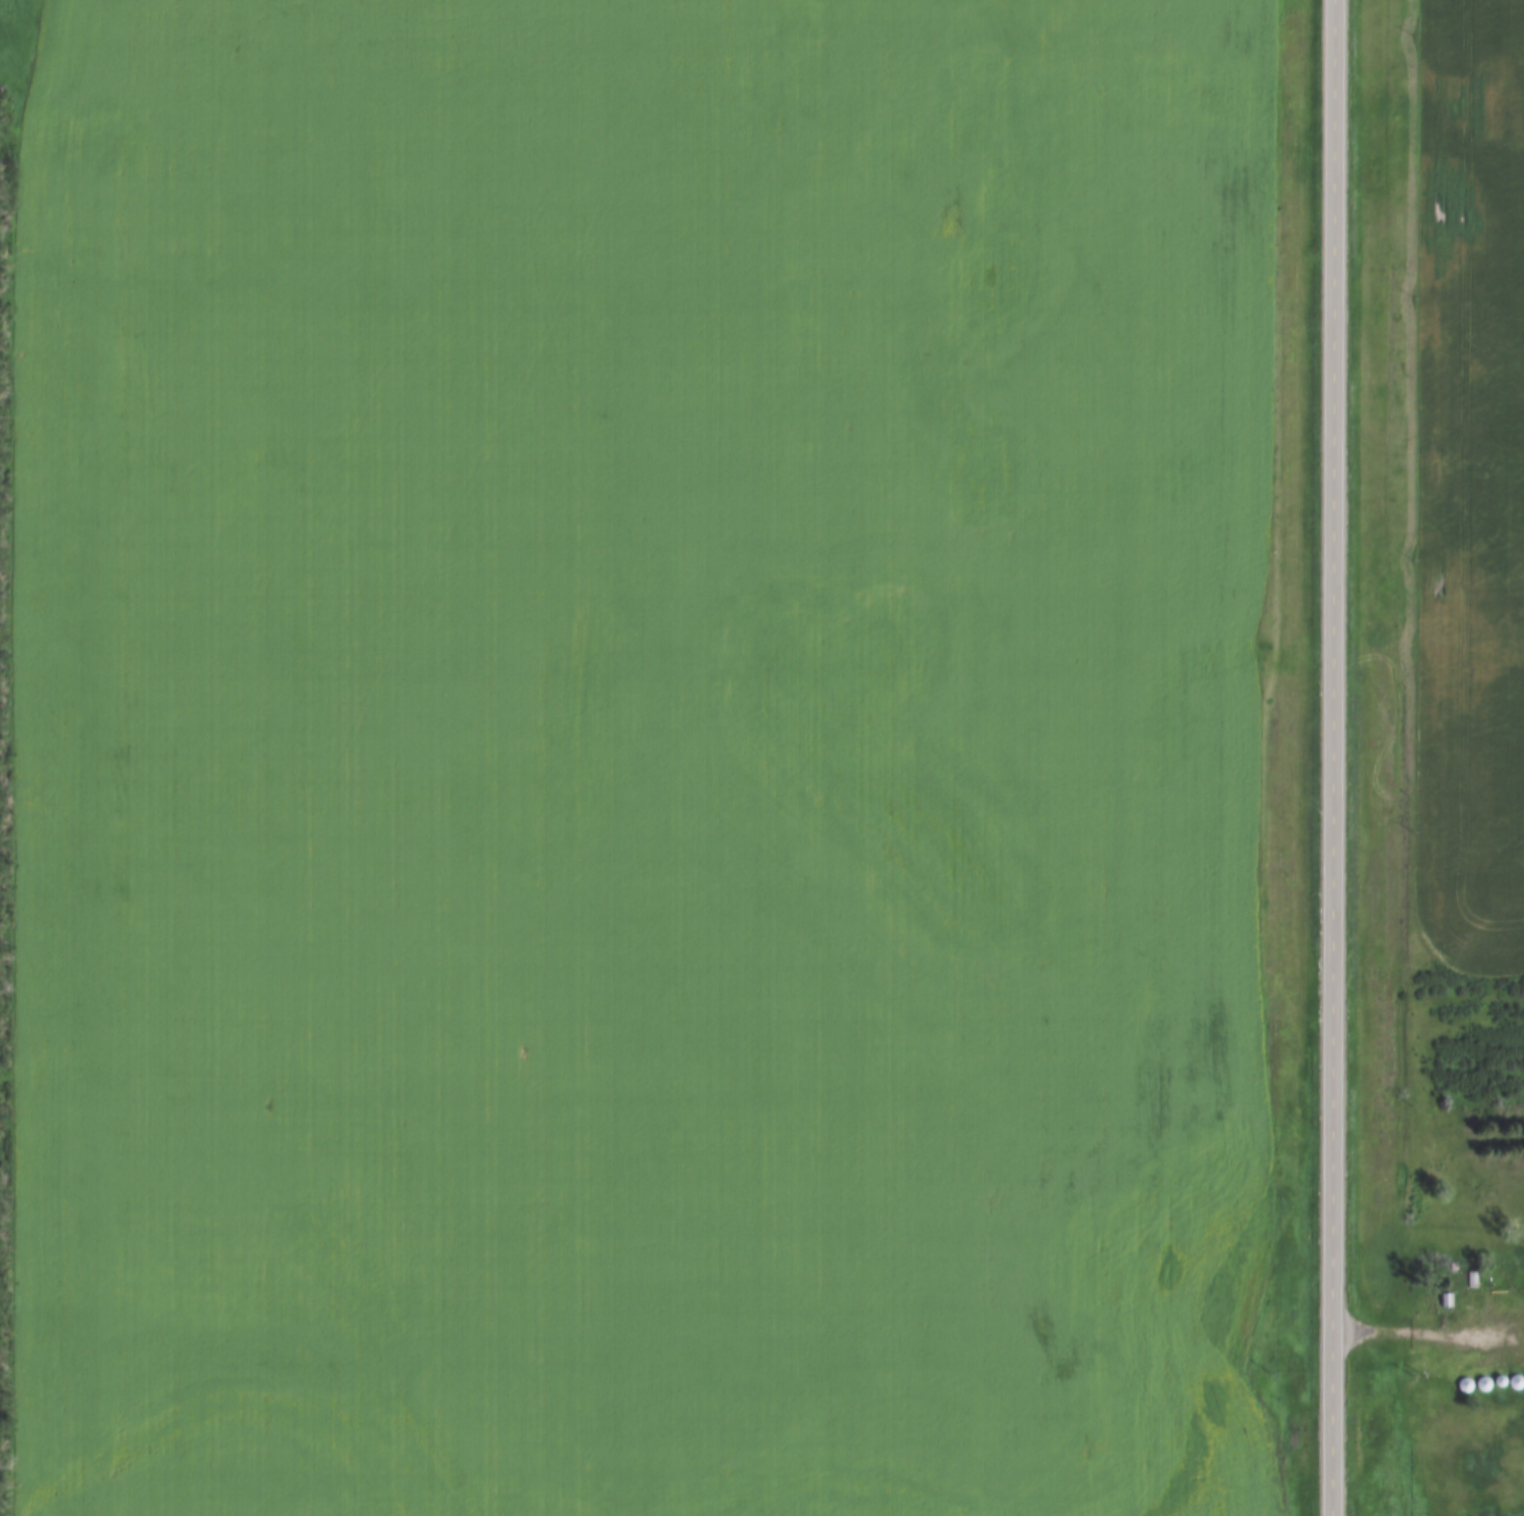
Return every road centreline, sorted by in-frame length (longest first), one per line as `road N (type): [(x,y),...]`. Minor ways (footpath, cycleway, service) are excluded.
road 1 (secondary): [(1327,1515),(1330,0)]

